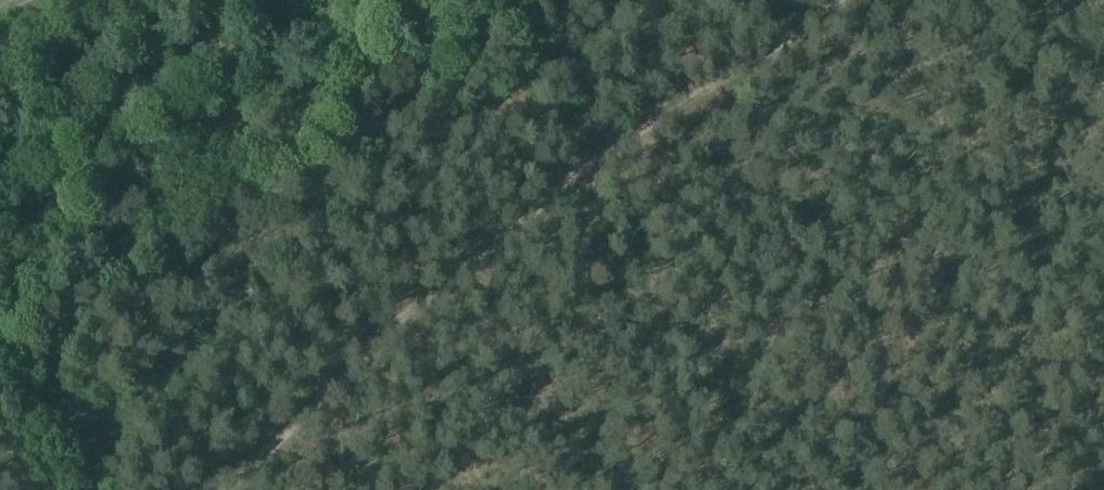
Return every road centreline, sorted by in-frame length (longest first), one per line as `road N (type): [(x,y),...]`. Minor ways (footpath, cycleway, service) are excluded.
road 1 (track): [(60,440),(122,409),(186,356),(239,280),(354,175),(433,138),(642,0)]
road 2 (track): [(0,358),(93,489)]

